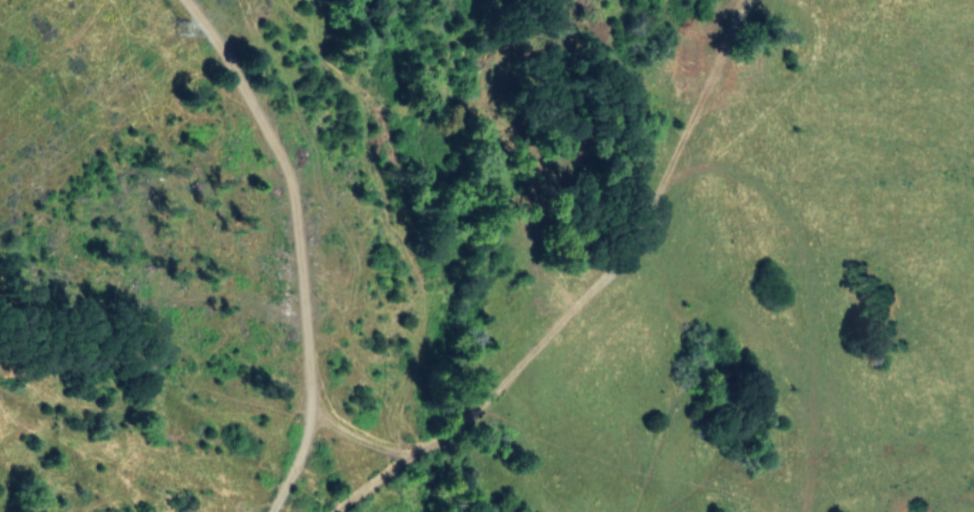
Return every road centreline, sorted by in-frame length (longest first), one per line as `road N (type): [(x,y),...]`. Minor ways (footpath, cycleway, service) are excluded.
road 1 (track): [(346,511),(461,433),(602,290),(642,236),(747,0)]
road 2 (track): [(276,511),(309,437),(301,231),(251,101),(185,0)]

